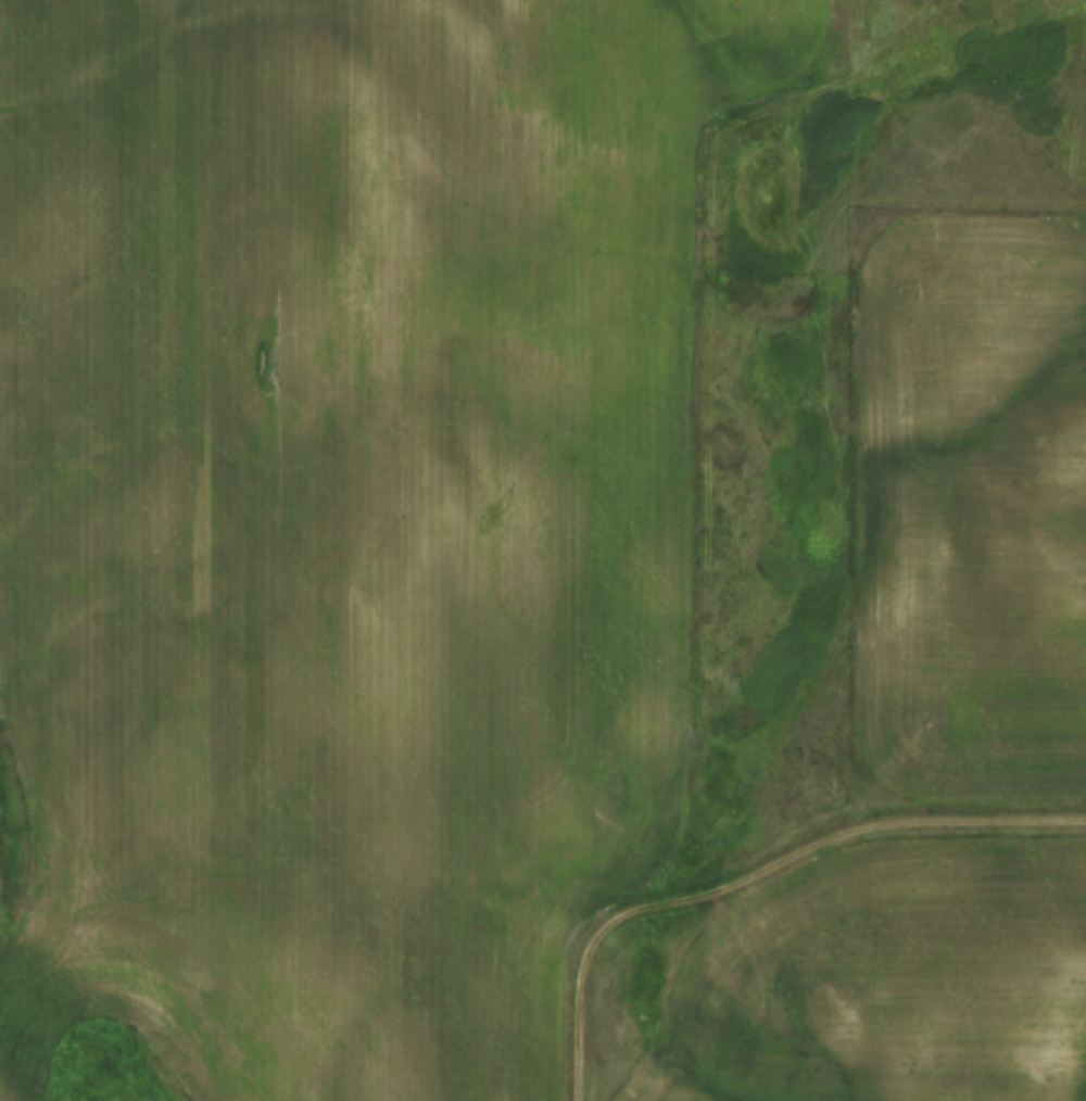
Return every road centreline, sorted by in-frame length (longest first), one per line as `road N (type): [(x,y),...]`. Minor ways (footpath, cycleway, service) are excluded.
road 1 (track): [(1085,824),(855,833),(720,896),(597,928),(577,1008),(575,1100)]

